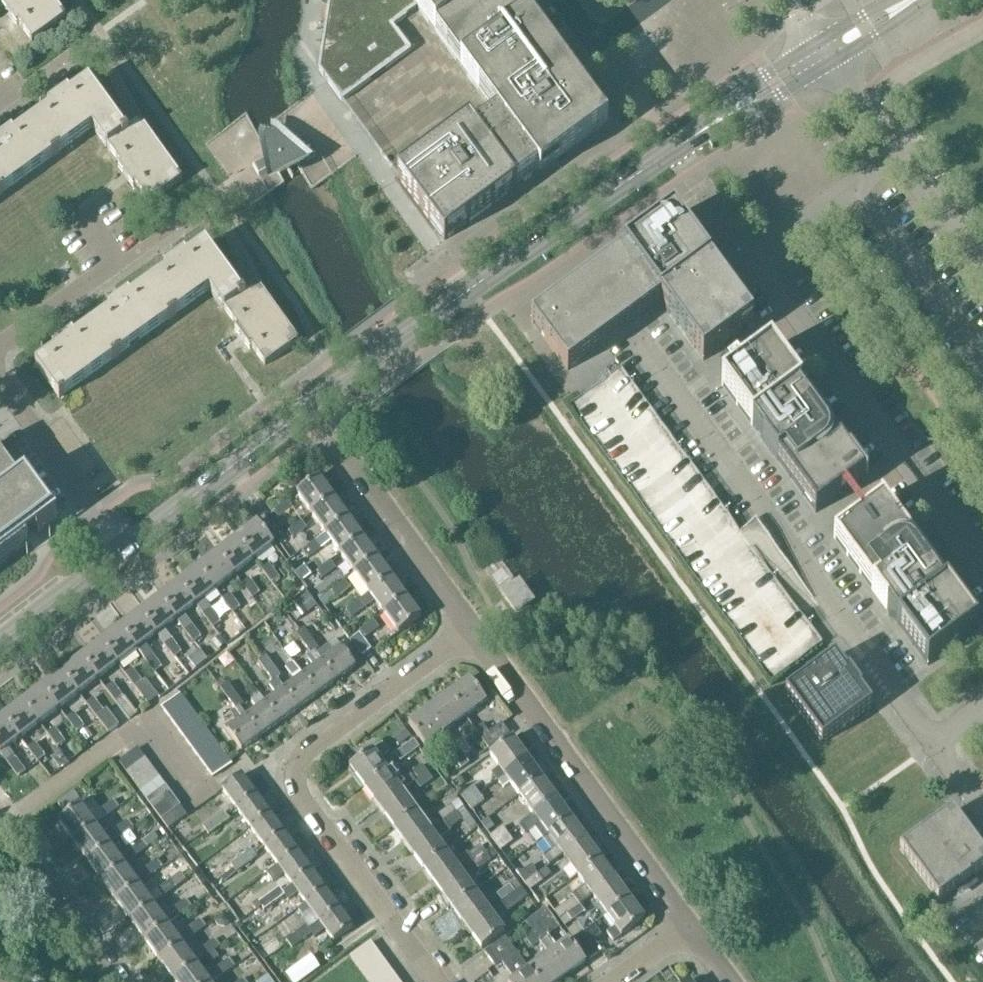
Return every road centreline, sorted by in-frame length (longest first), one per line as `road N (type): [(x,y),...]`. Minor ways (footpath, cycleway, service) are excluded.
road 1 (secondary): [(124,549),(413,331),(674,150)]
road 2 (unclassified): [(934,743),(633,334)]
road 3 (residential): [(436,981),(306,806),(301,775),(315,746),(472,628)]
road 4 (unclassified): [(754,259),(982,571)]
road 5 (unclassified): [(689,926),(472,628)]
road 6 (unclassified): [(472,628),(341,446)]
road 7 (residential): [(124,549),(0,386)]
road 8 (unclassified): [(120,981),(0,817)]
road 9 (unclassified): [(897,153),(754,259)]
road 10 (residential): [(0,346),(142,247)]
road 11 (secondary): [(0,644),(124,549)]
road 12 (secondary): [(700,132),(717,130),(830,63)]
road 13 (secondary): [(816,44),(749,85),(700,132)]
road 14 (unclassified): [(897,153),(982,270)]
road 15 (unclassified): [(754,259),(674,150)]
road 16 (unclassified): [(565,0),(597,45),(658,0)]

